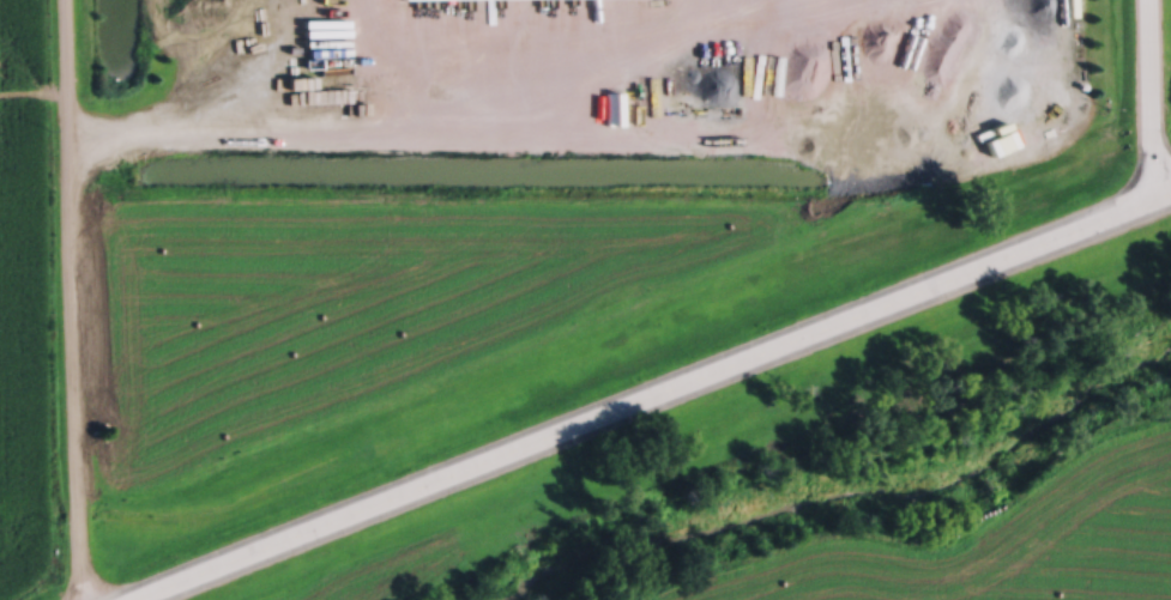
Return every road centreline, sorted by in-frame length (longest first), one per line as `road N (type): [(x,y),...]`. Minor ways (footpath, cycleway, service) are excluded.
road 1 (primary): [(148,599),(1170,195)]
road 2 (residential): [(68,0),(76,599)]
road 3 (tertiary): [(1151,0),(1163,199)]

